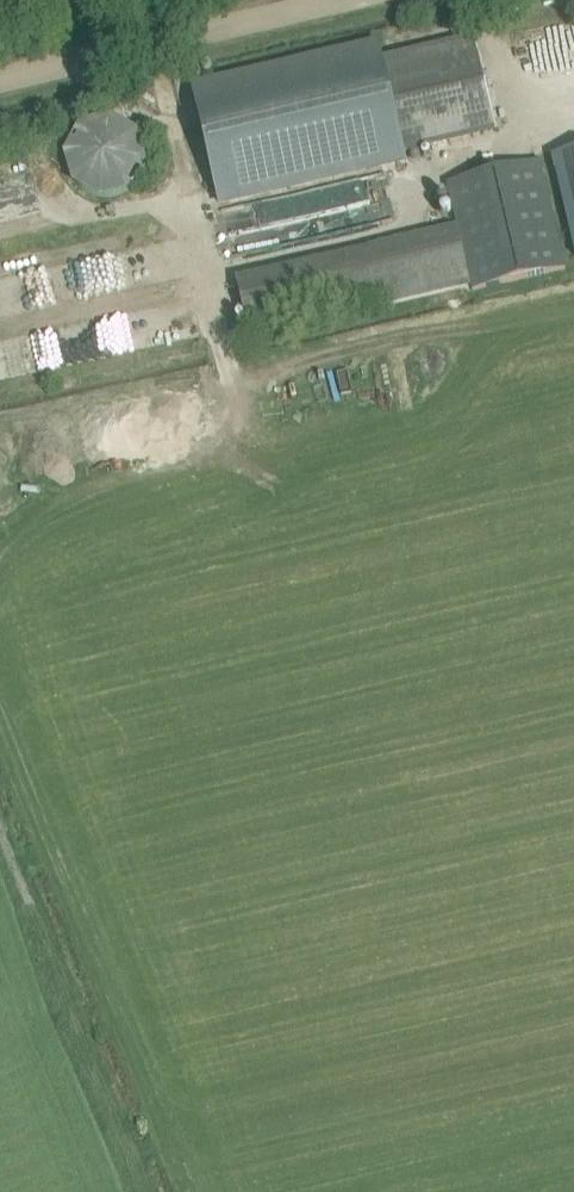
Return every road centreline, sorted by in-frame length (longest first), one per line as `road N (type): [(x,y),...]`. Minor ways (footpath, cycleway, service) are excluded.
road 1 (track): [(155,1191),(0,812)]
road 2 (track): [(0,80),(356,0)]

